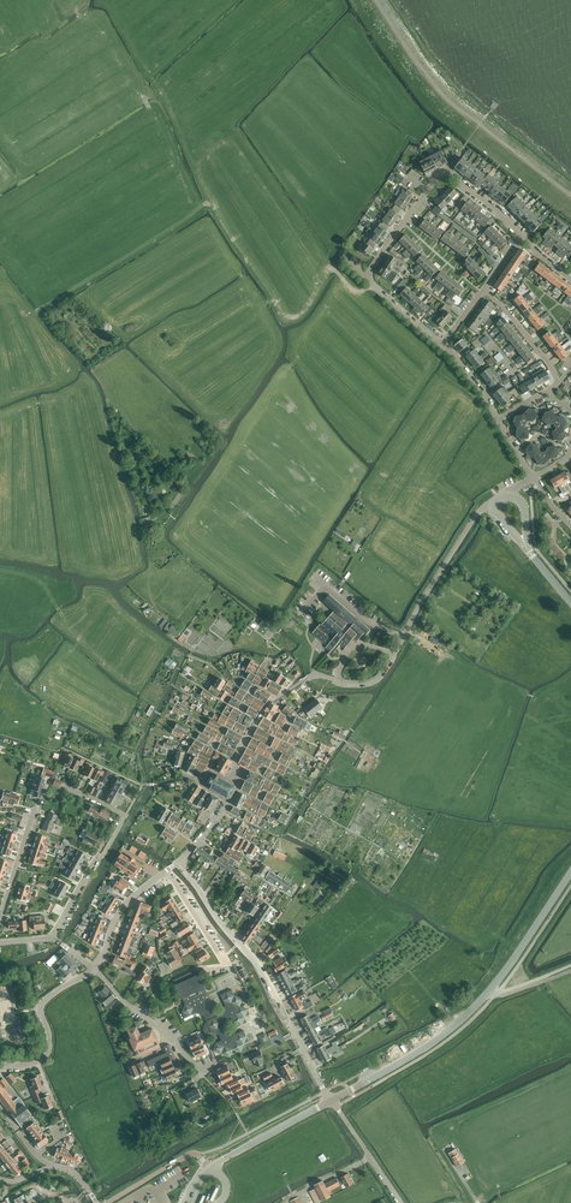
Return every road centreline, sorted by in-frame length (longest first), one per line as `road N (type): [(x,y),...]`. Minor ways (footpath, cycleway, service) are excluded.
road 1 (residential): [(240,787),(235,761),(269,703),(315,674),(355,685),(381,677),(479,511),(496,508)]
road 2 (residential): [(332,1101),(256,962),(182,860)]
road 3 (residential): [(443,346),(372,284),(371,272),(428,191)]
road 4 (unclassified): [(332,1101),(451,1030),(492,991)]
road 5 (residential): [(215,1066),(202,1072),(96,968)]
road 6 (residential): [(0,1067),(44,1058),(44,1003),(96,968)]
road 7 (residential): [(53,938),(126,816)]
road 8 (unclassified): [(492,991),(570,874)]
road 9 (unclassified): [(211,1168),(332,1101)]
road 10 (unclassified): [(401,1202),(332,1101)]
road 11 (residential): [(96,968),(119,914),(166,872)]
road 12 (residential): [(557,386),(549,363),(485,290)]
road 13 (unclassified): [(109,1202),(191,1154),(211,1168)]

